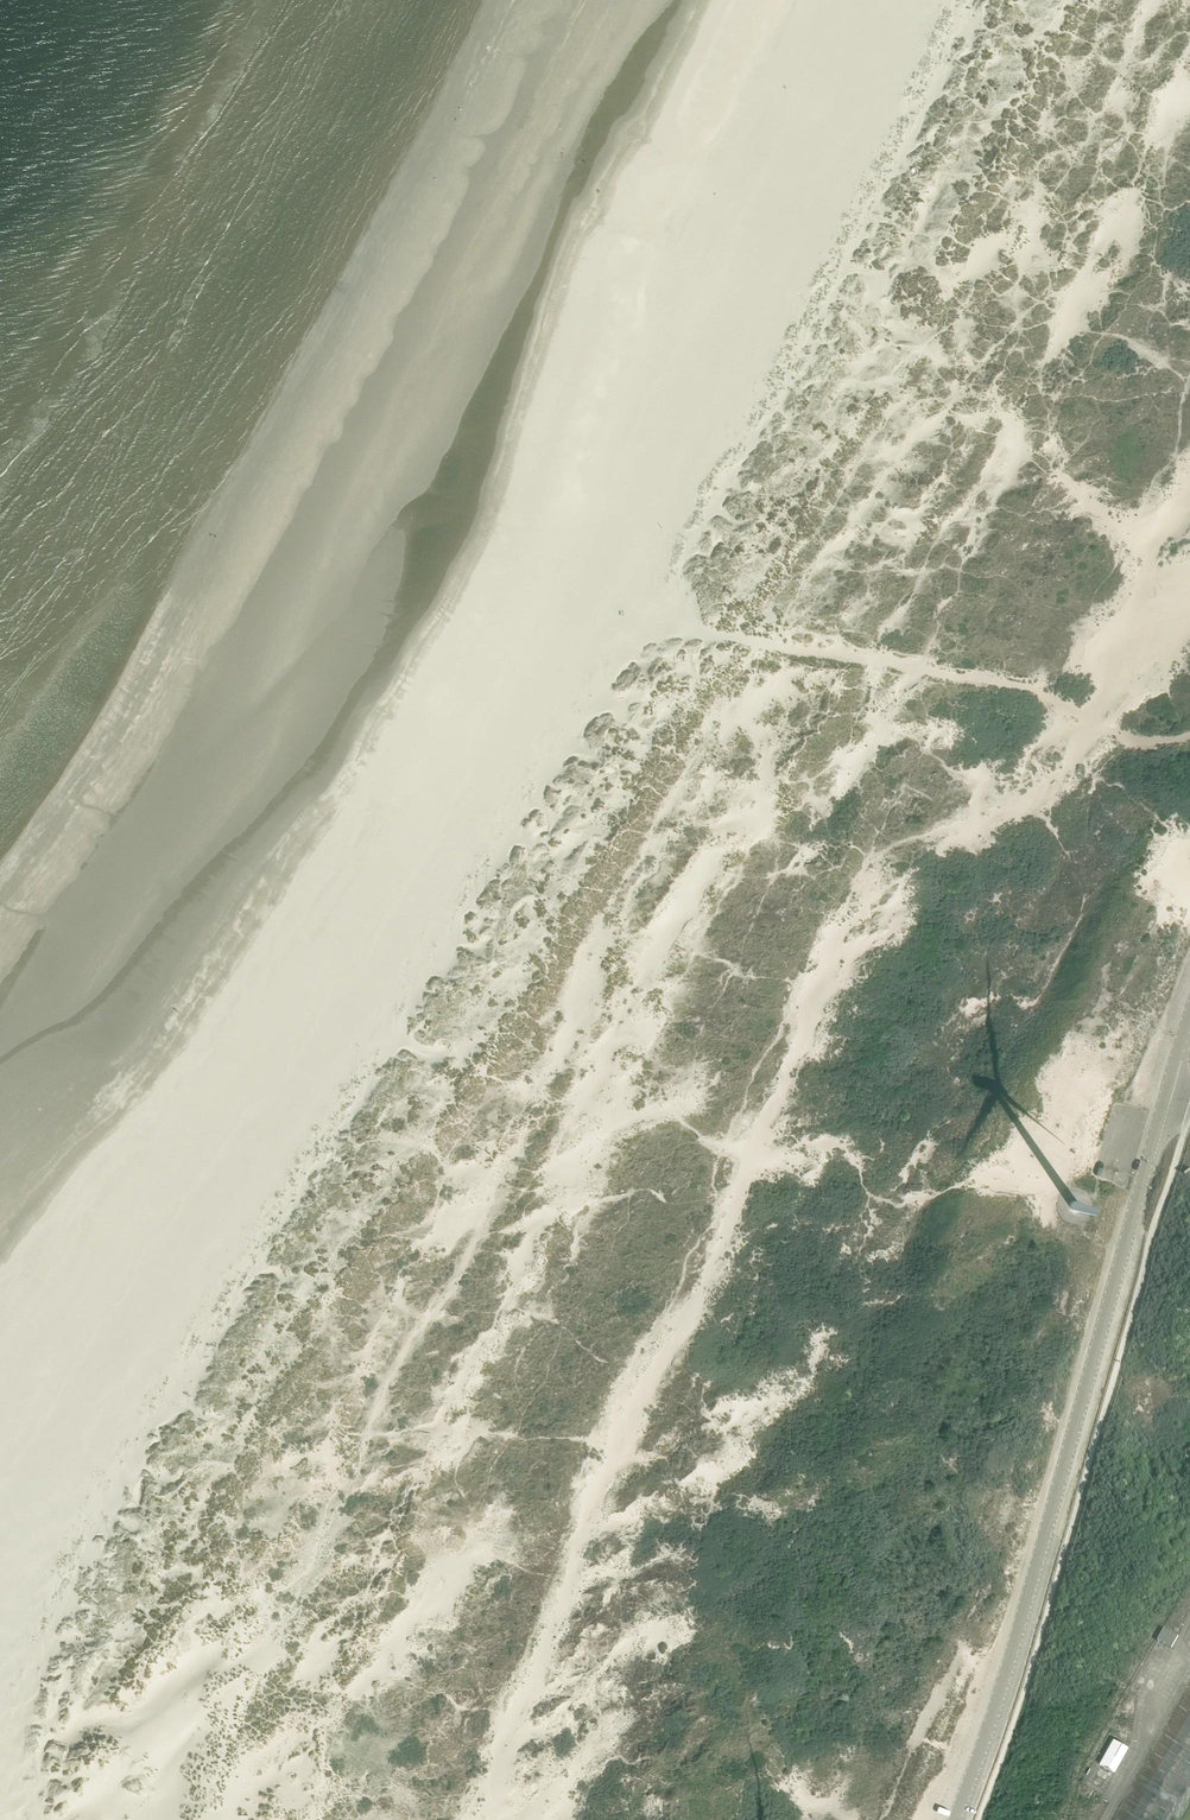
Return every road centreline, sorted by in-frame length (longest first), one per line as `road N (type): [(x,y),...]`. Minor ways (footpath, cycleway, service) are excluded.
road 1 (unclassified): [(1141,1180),(1003,1679),(953,1819)]
road 2 (unclassified): [(1141,1180),(1189,1010)]

